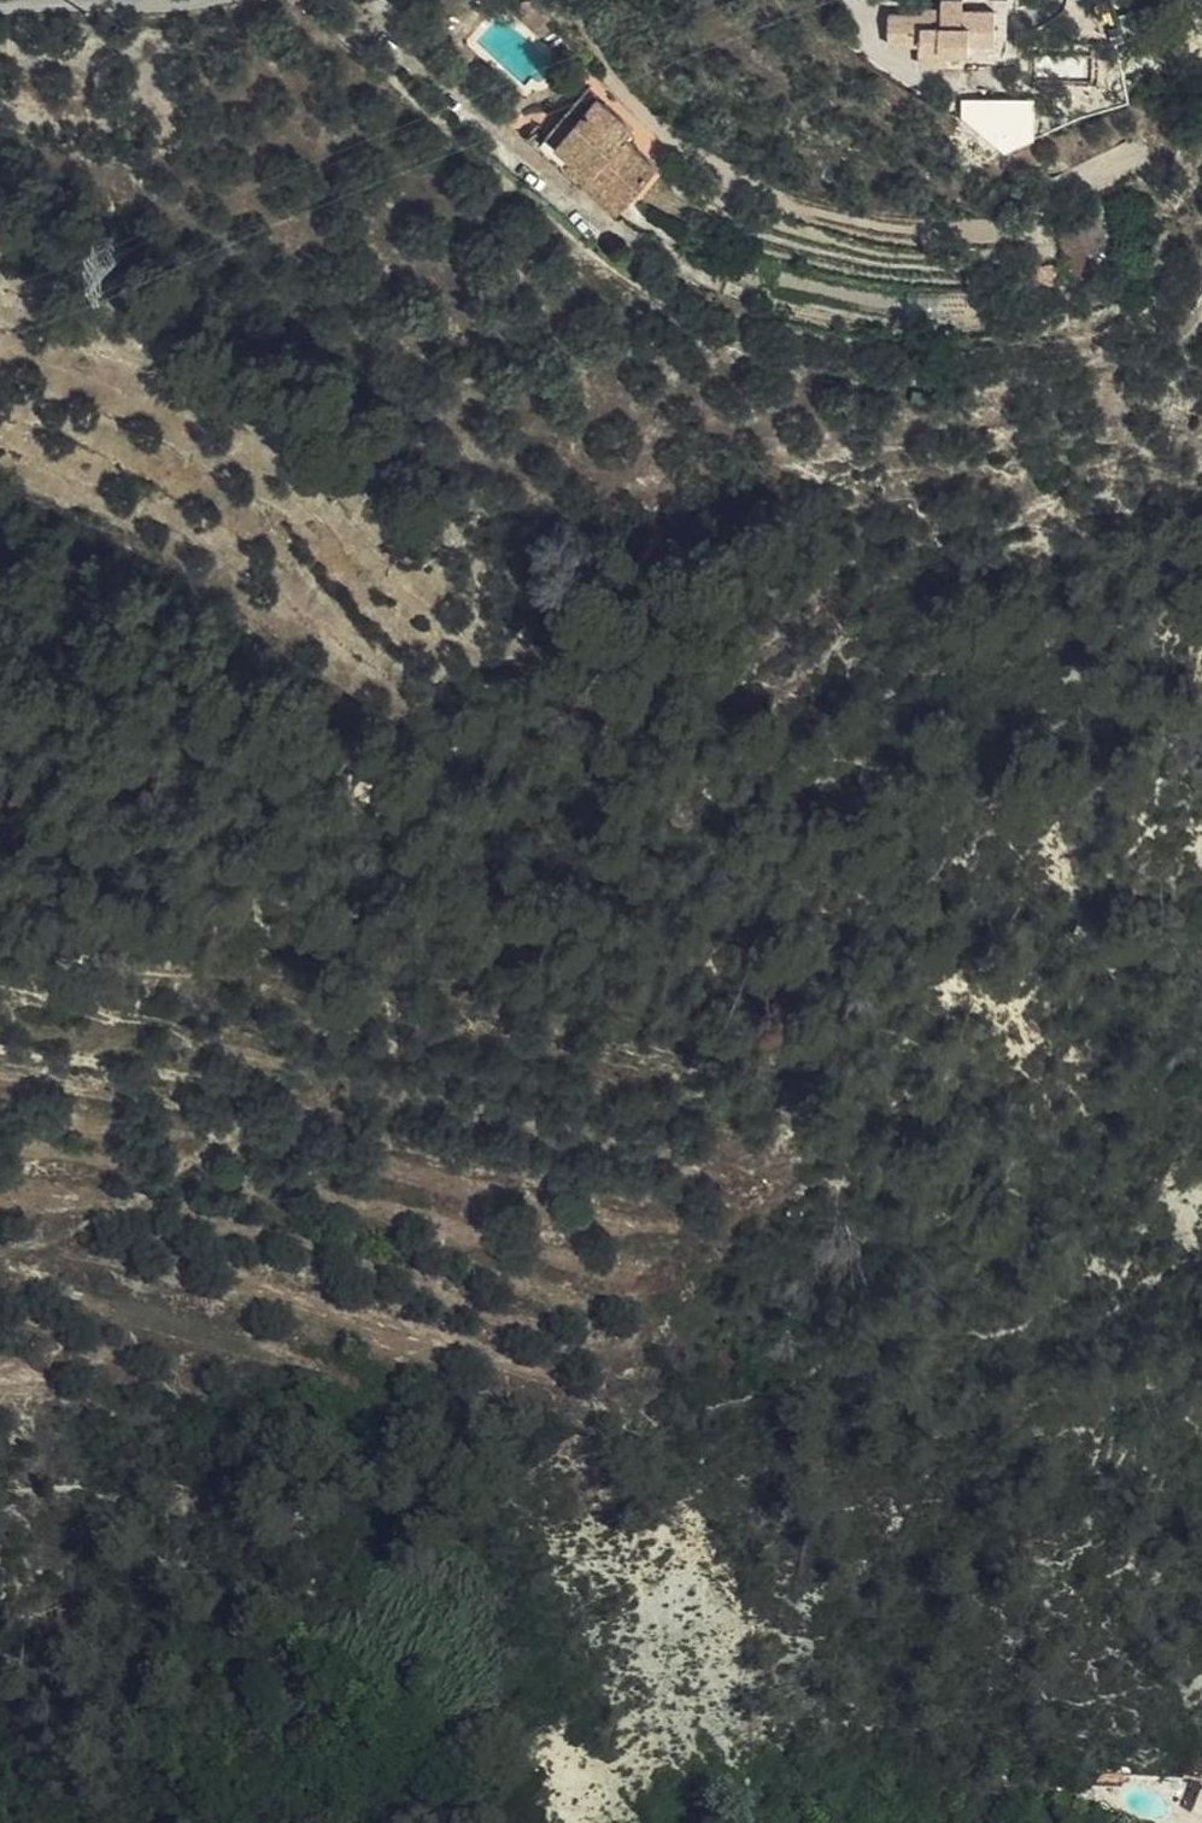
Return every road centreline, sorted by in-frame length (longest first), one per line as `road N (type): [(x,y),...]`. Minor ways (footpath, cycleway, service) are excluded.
road 1 (track): [(338,0),(501,162),(618,243)]

